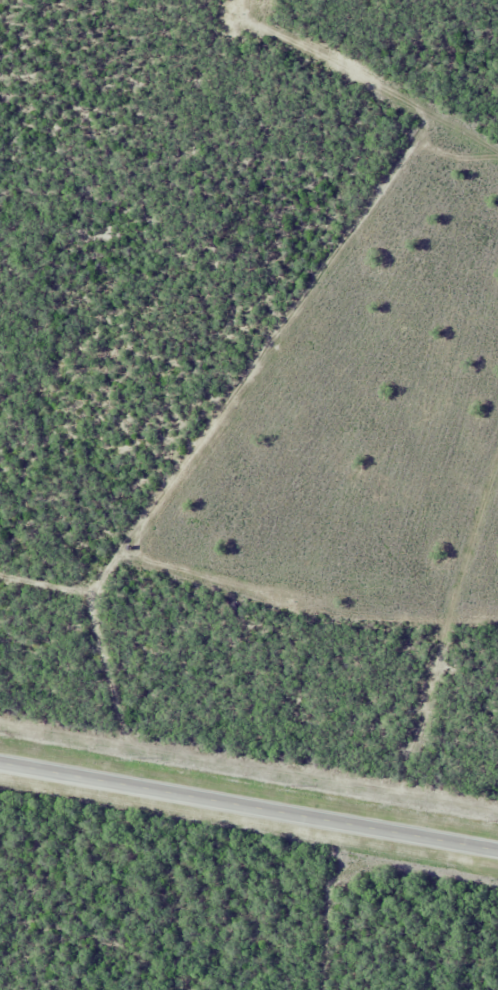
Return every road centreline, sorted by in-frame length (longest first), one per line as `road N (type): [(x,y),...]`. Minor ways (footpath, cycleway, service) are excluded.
road 1 (secondary): [(0,762),(497,849)]

